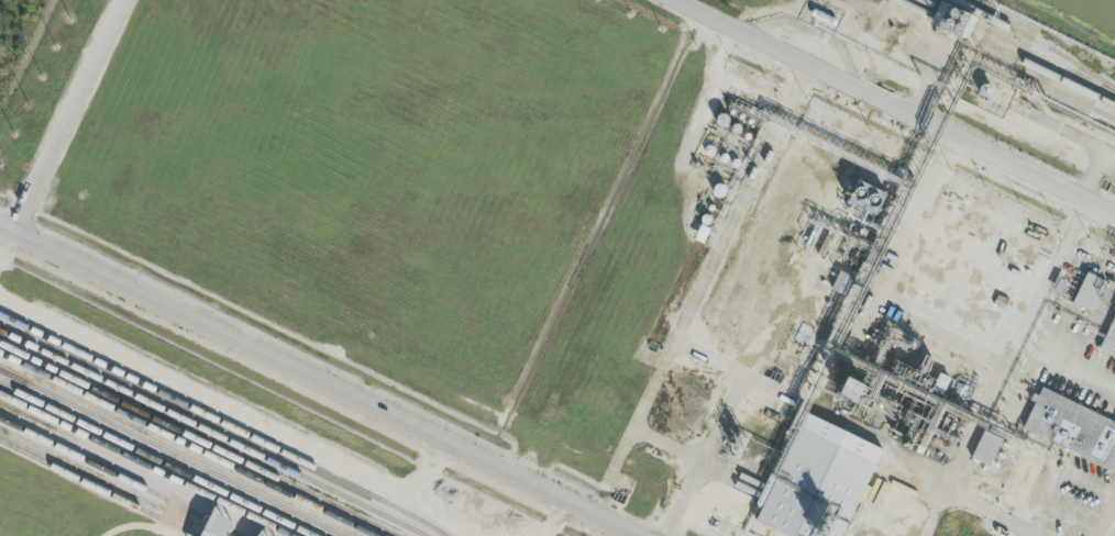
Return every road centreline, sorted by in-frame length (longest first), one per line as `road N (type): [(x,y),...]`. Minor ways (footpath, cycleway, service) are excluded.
road 1 (residential): [(0,225),(632,535)]
road 2 (residential): [(126,0),(13,232)]

